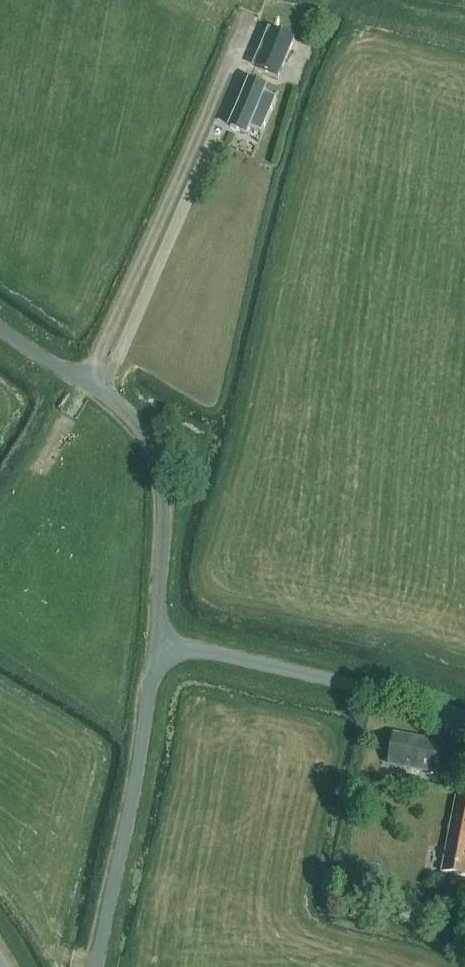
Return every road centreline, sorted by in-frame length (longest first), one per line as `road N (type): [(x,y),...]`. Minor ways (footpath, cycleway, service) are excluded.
road 1 (track): [(255,0),(84,382)]
road 2 (unclassified): [(154,642),(163,501),(152,450),(116,404),(0,328)]
road 3 (unclassified): [(96,966),(154,642)]
road 4 (unclassified): [(154,642),(464,716)]

